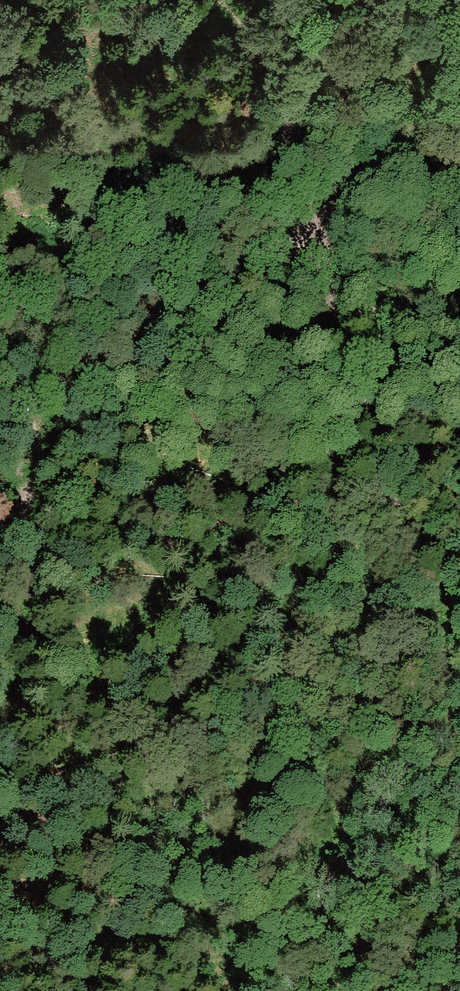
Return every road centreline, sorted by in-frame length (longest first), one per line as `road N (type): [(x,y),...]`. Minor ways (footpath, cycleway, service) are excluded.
road 1 (track): [(0,552),(79,426),(208,298),(314,230),(342,345),(459,616)]
road 2 (track): [(314,230),(459,106)]

